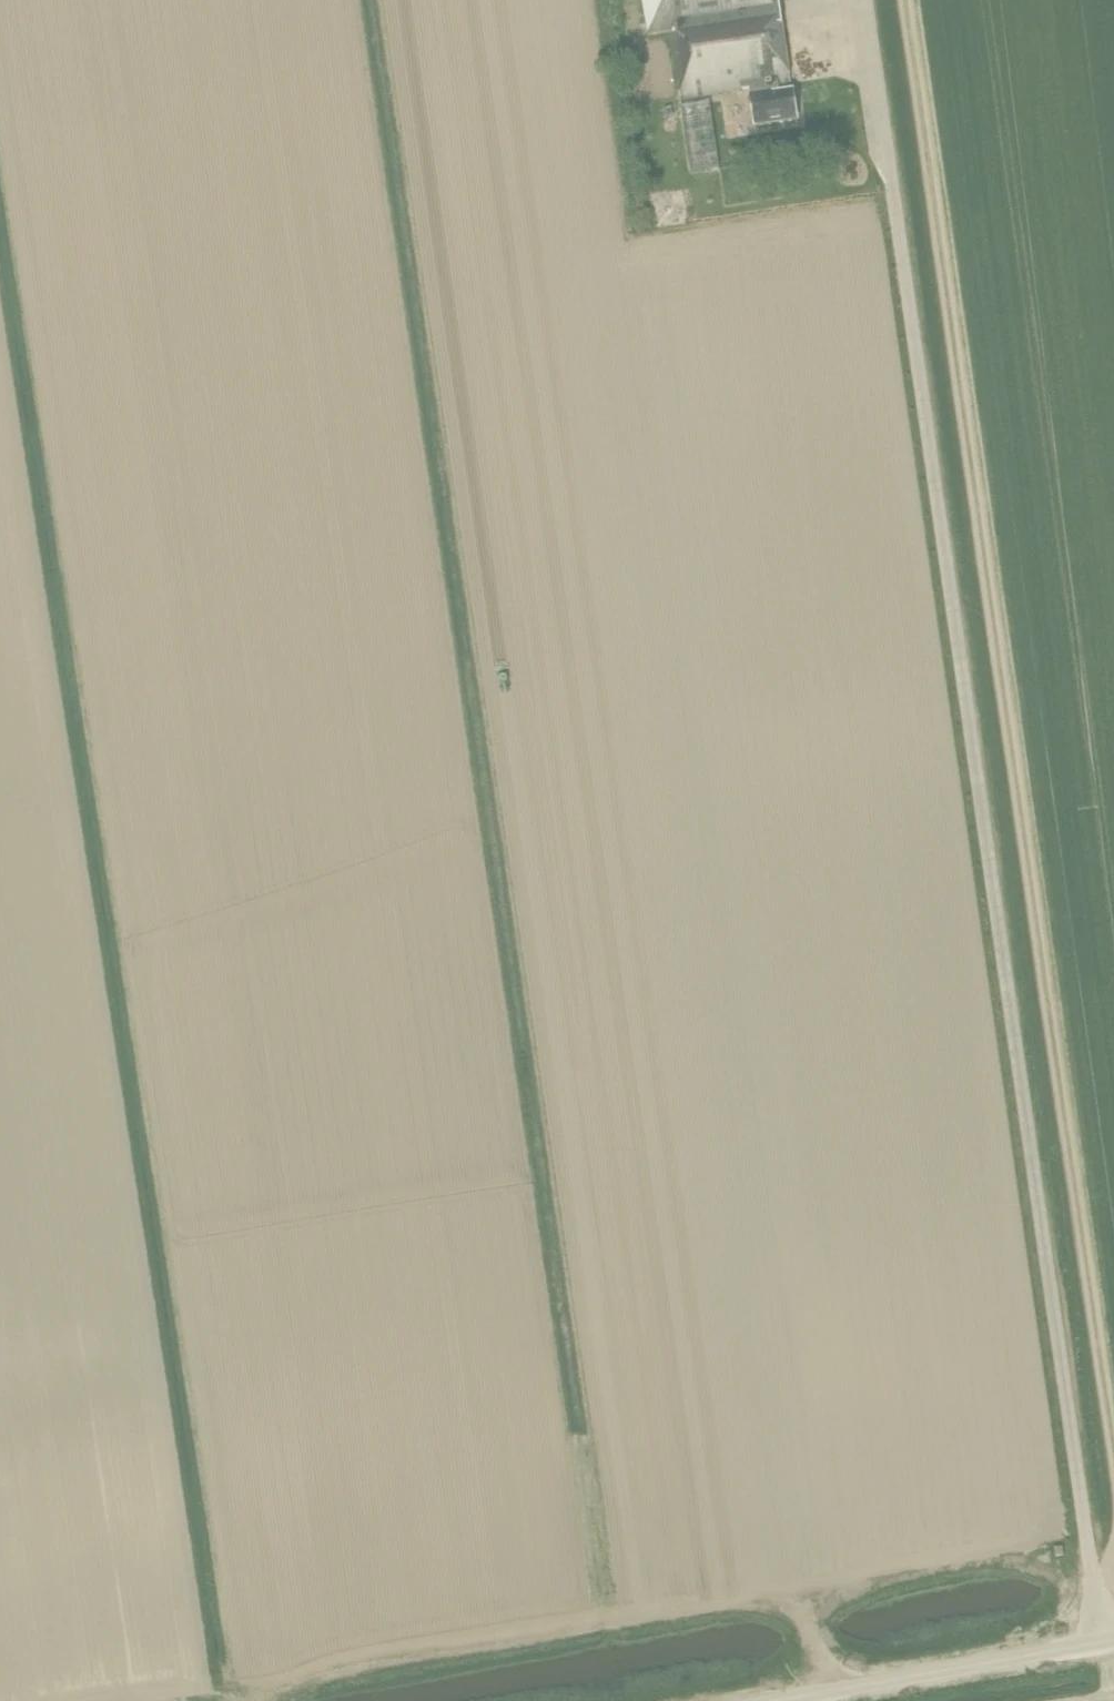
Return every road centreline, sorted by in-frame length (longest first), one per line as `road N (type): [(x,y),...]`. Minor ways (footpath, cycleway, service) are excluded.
road 1 (unclassified): [(771,1700),(1113,1639)]

